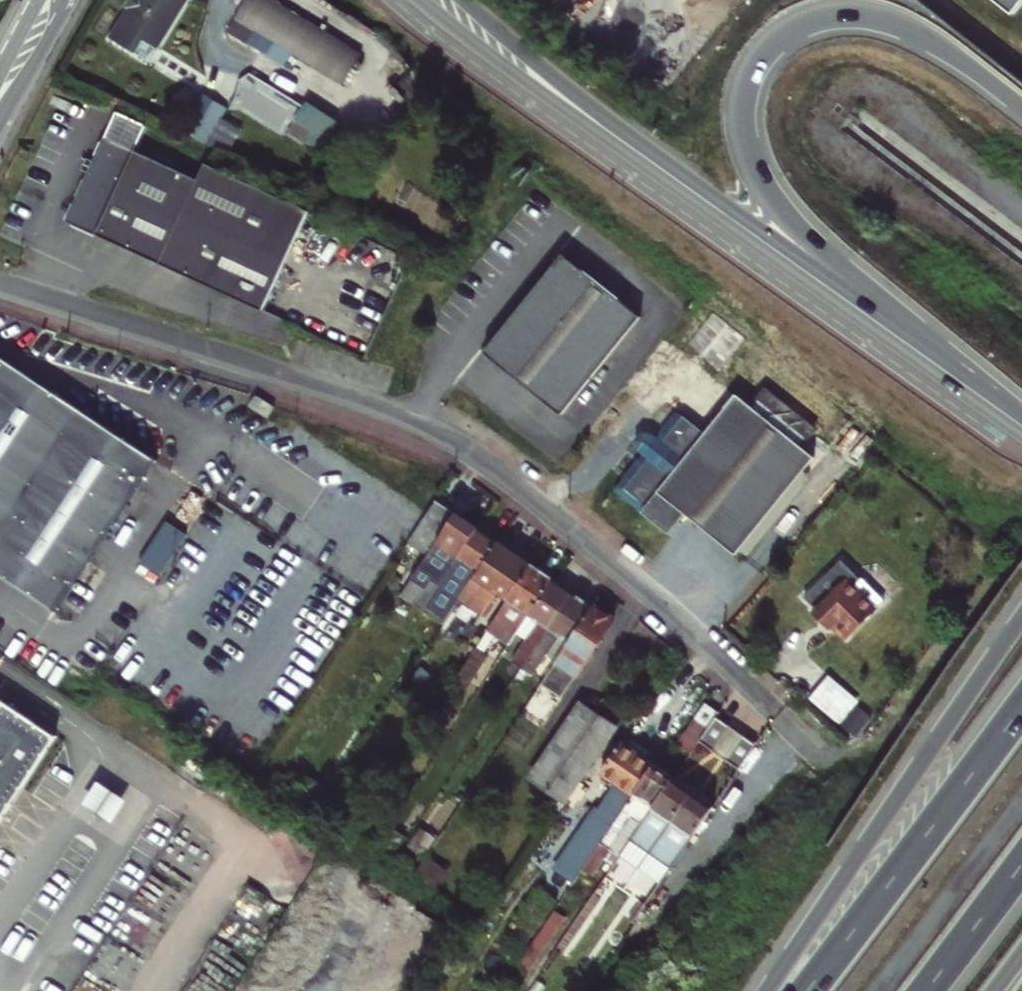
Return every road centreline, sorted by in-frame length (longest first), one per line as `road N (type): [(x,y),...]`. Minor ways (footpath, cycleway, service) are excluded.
road 1 (residential): [(0,281),(452,439),(519,483),(821,750)]
road 2 (motorway): [(917,356),(860,282),(801,232),(757,174),(742,123),(746,80),(786,34),(842,15),(933,45),(1021,109)]
road 3 (motorway): [(1021,620),(770,990)]
road 4 (motorway): [(1021,703),(801,990)]
road 5 (primary): [(917,356),(632,148)]
road 6 (primary): [(421,0),(509,70),(632,148)]
road 7 (primary): [(632,148),(466,0)]
road 8 (motorway): [(925,990),(1021,864)]
road 9 (secondary): [(0,124),(67,0)]
road 10 (primary): [(1021,432),(917,356)]

